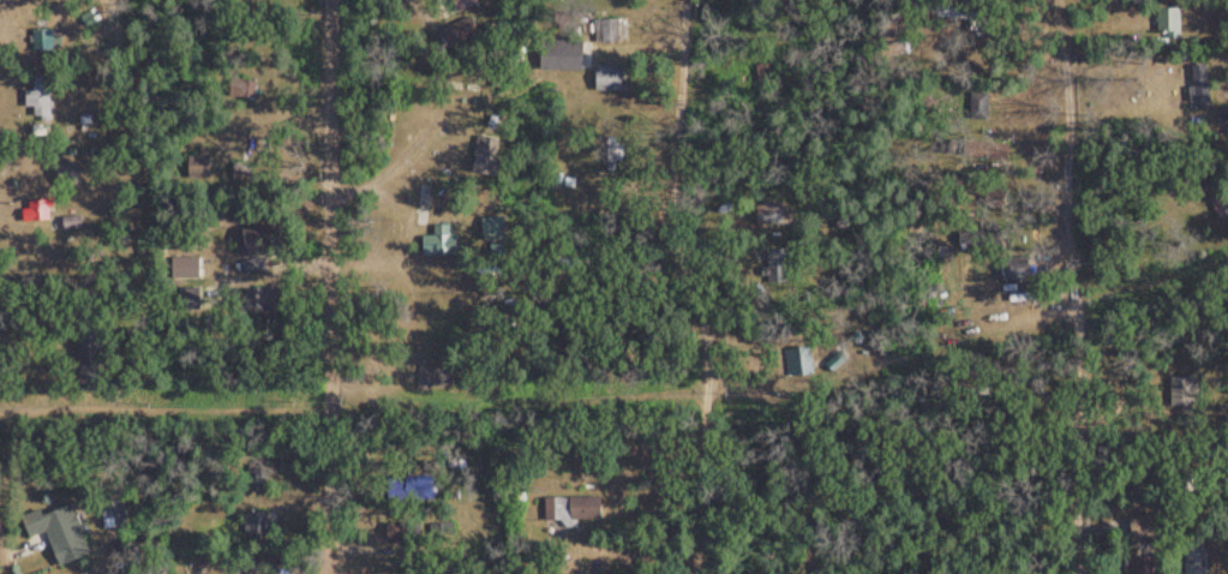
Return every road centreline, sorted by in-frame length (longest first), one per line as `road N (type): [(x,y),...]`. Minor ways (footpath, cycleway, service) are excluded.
road 1 (residential): [(332,573),(333,461),(259,343),(203,204),(198,0)]
road 2 (residential): [(1123,573),(1069,0)]

